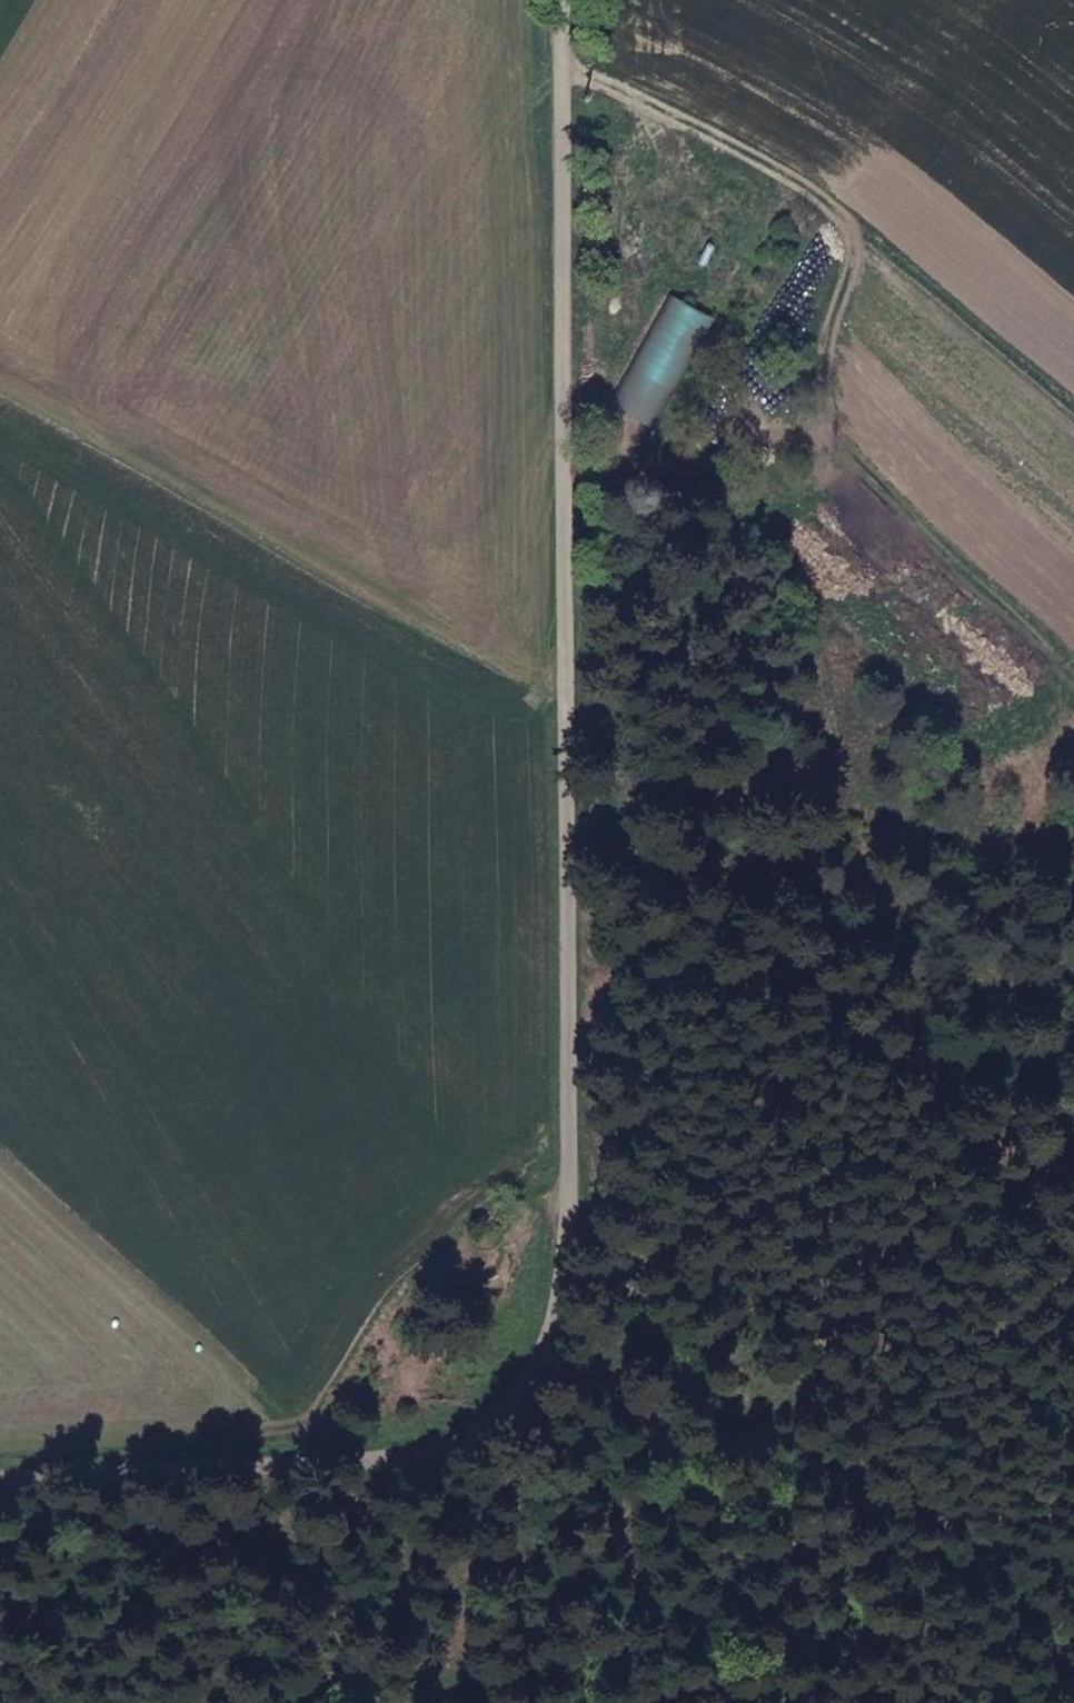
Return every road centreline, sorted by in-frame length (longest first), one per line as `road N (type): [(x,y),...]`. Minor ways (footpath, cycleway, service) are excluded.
road 1 (unclassified): [(566,0),(572,1183),(536,1366),(468,1448),(327,1474),(0,1484)]
road 2 (track): [(572,1183),(732,1494),(908,1680),(941,1702)]
road 3 (track): [(1073,429),(811,198),(566,70)]
road 4 (track): [(811,198),(977,0)]

